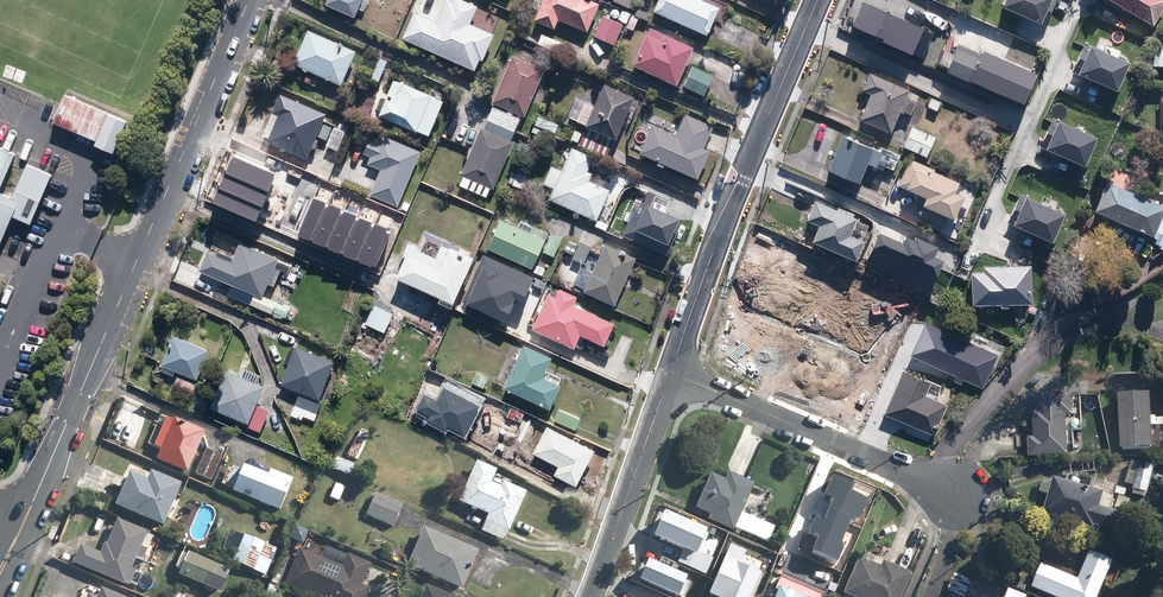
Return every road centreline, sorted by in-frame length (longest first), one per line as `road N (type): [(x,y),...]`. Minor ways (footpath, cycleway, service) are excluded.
road 1 (tertiary): [(249,0),(10,552)]
road 2 (residential): [(819,0),(672,372)]
road 3 (residential): [(963,493),(672,372)]
road 4 (residential): [(672,372),(590,596)]

